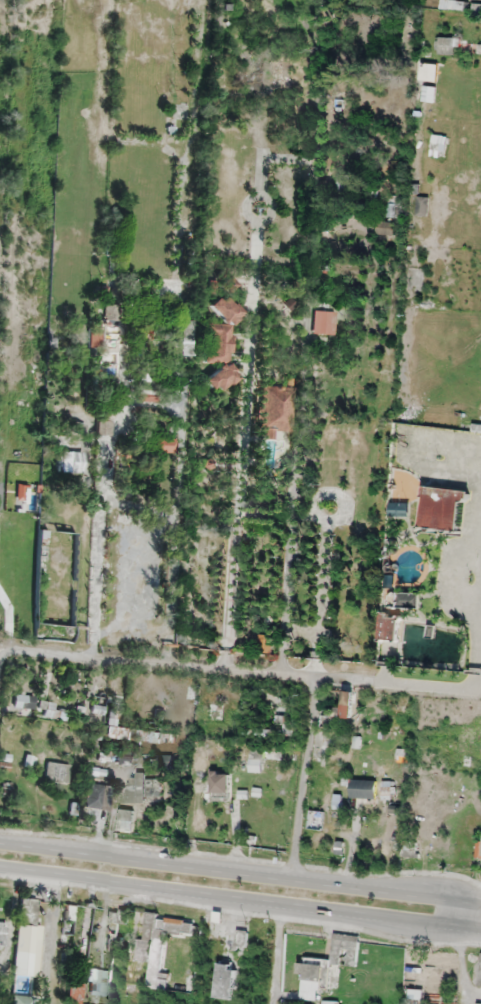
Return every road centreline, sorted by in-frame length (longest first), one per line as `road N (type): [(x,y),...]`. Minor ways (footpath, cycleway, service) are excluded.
road 1 (residential): [(205,0),(177,264),(188,303),(161,667)]
road 2 (residential): [(230,672),(259,157)]
road 3 (residential): [(0,647),(91,662),(480,691)]
road 4 (residential): [(91,662),(106,448),(128,412),(180,407)]

